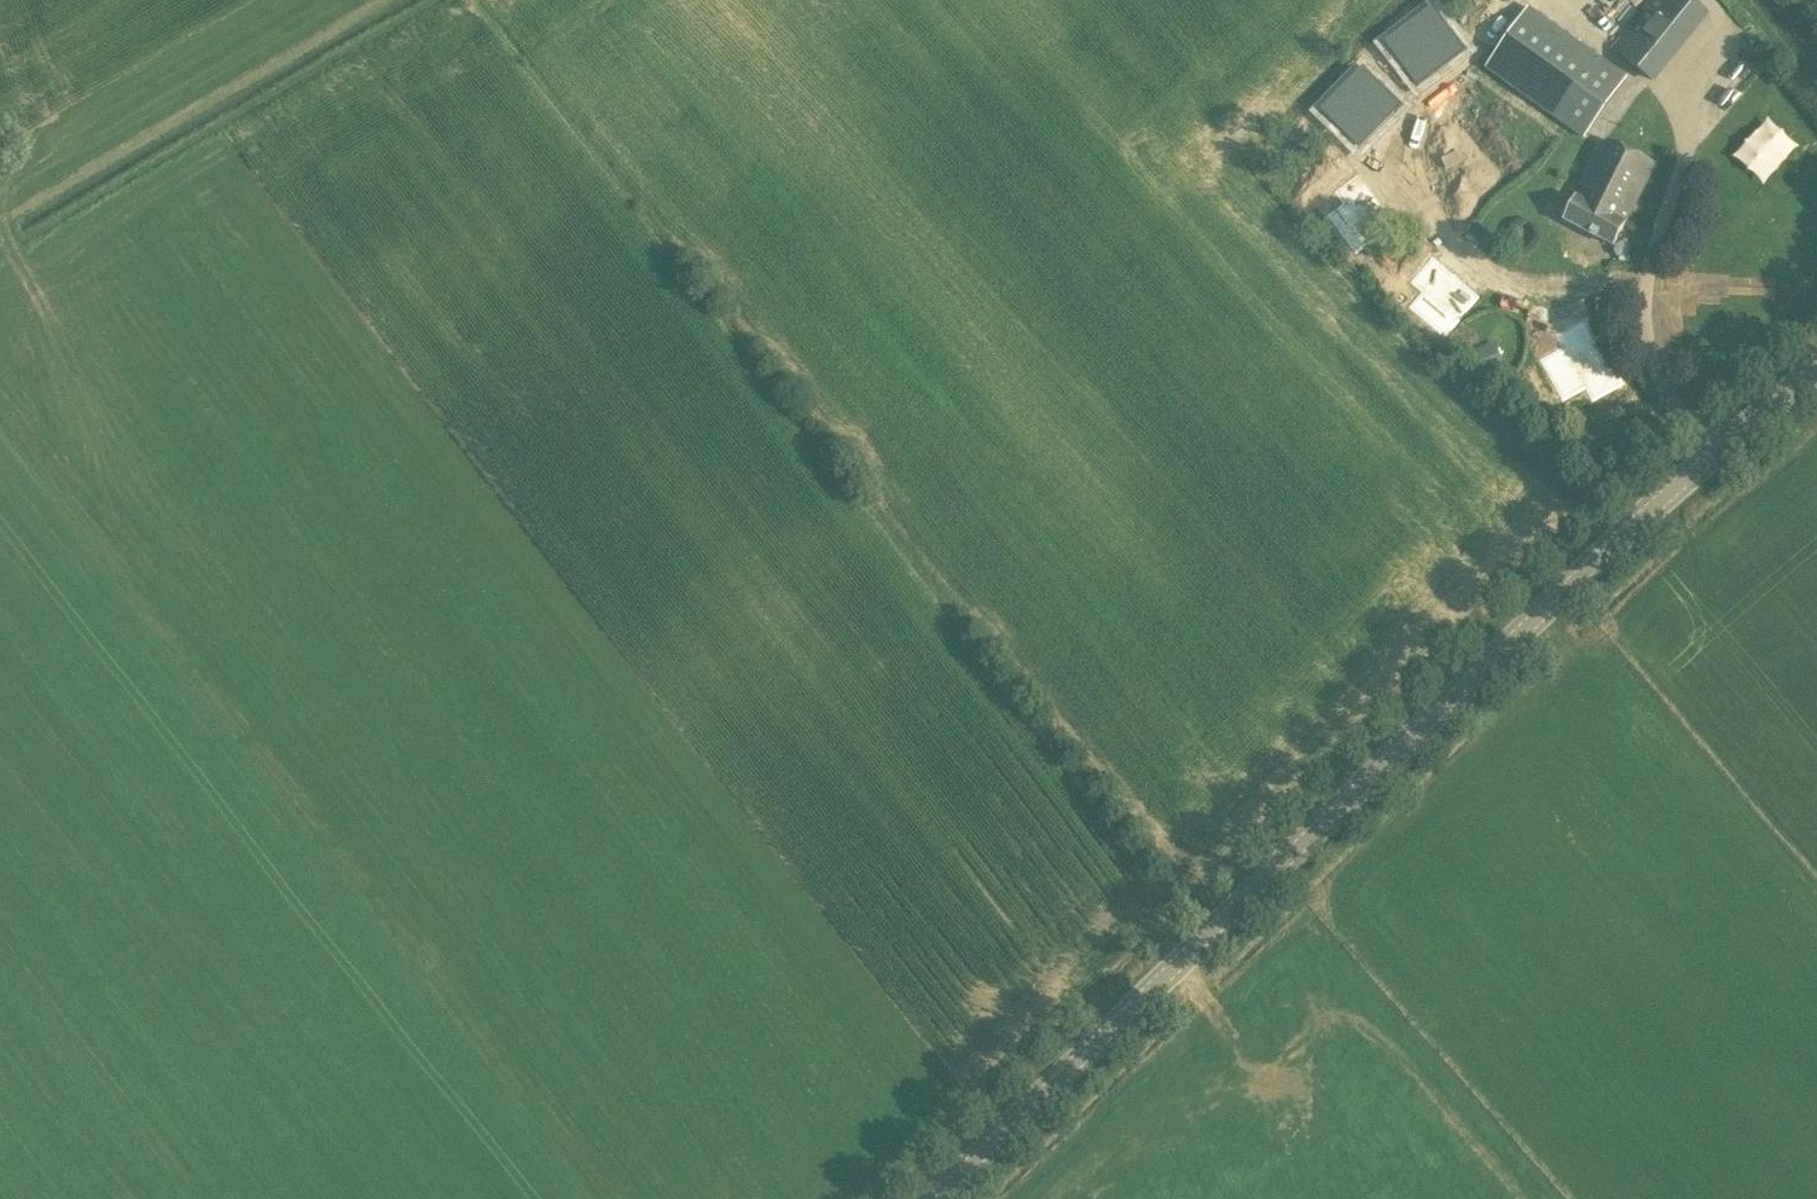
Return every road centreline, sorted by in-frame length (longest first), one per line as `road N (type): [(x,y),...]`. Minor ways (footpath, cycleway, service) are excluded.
road 1 (tertiary): [(937,1198),(1626,532),(1816,371)]

